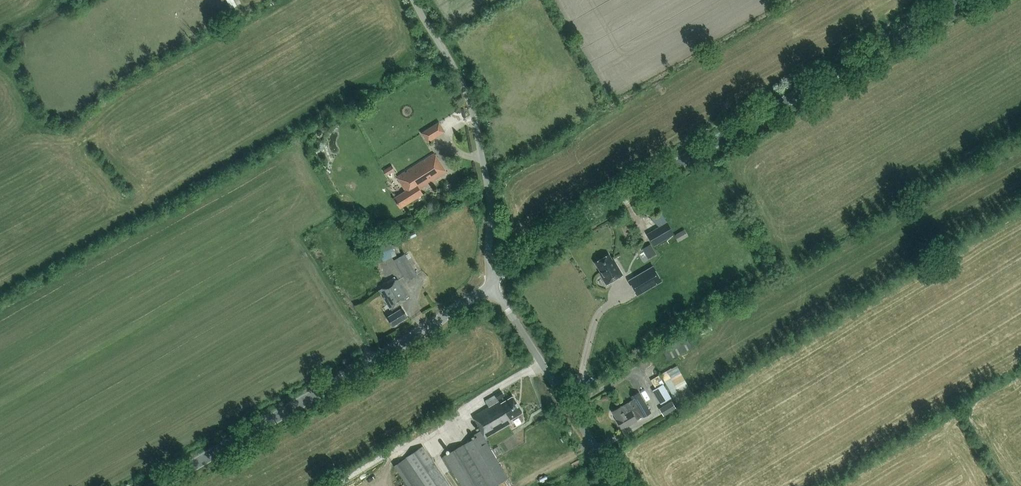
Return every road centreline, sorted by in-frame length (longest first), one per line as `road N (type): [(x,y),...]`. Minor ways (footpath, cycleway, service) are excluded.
road 1 (tertiary): [(493,279),(963,0)]
road 2 (tertiary): [(160,485),(492,285)]
road 3 (unclassified): [(413,0),(470,109),(487,181),(493,279)]
road 4 (unclassified): [(492,285),(618,485)]

